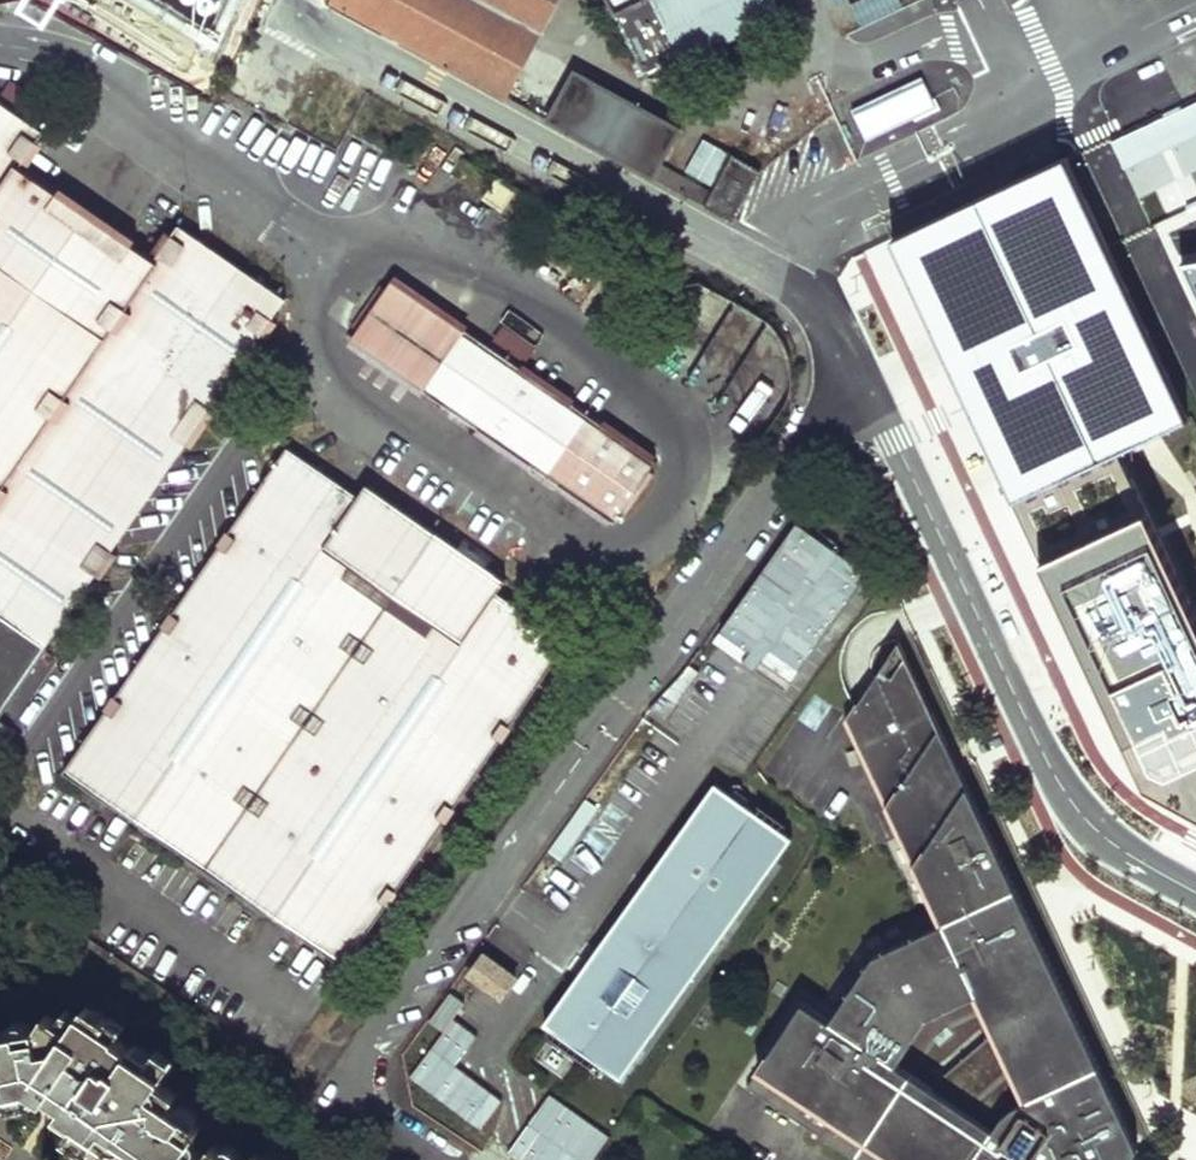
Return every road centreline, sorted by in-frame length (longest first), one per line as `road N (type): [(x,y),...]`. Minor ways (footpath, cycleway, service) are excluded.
road 1 (residential): [(1195,895),(1125,853),(1066,795),(839,330),(823,304),(756,266)]
road 2 (residential): [(303,0),(312,23),(328,34),(756,266)]

